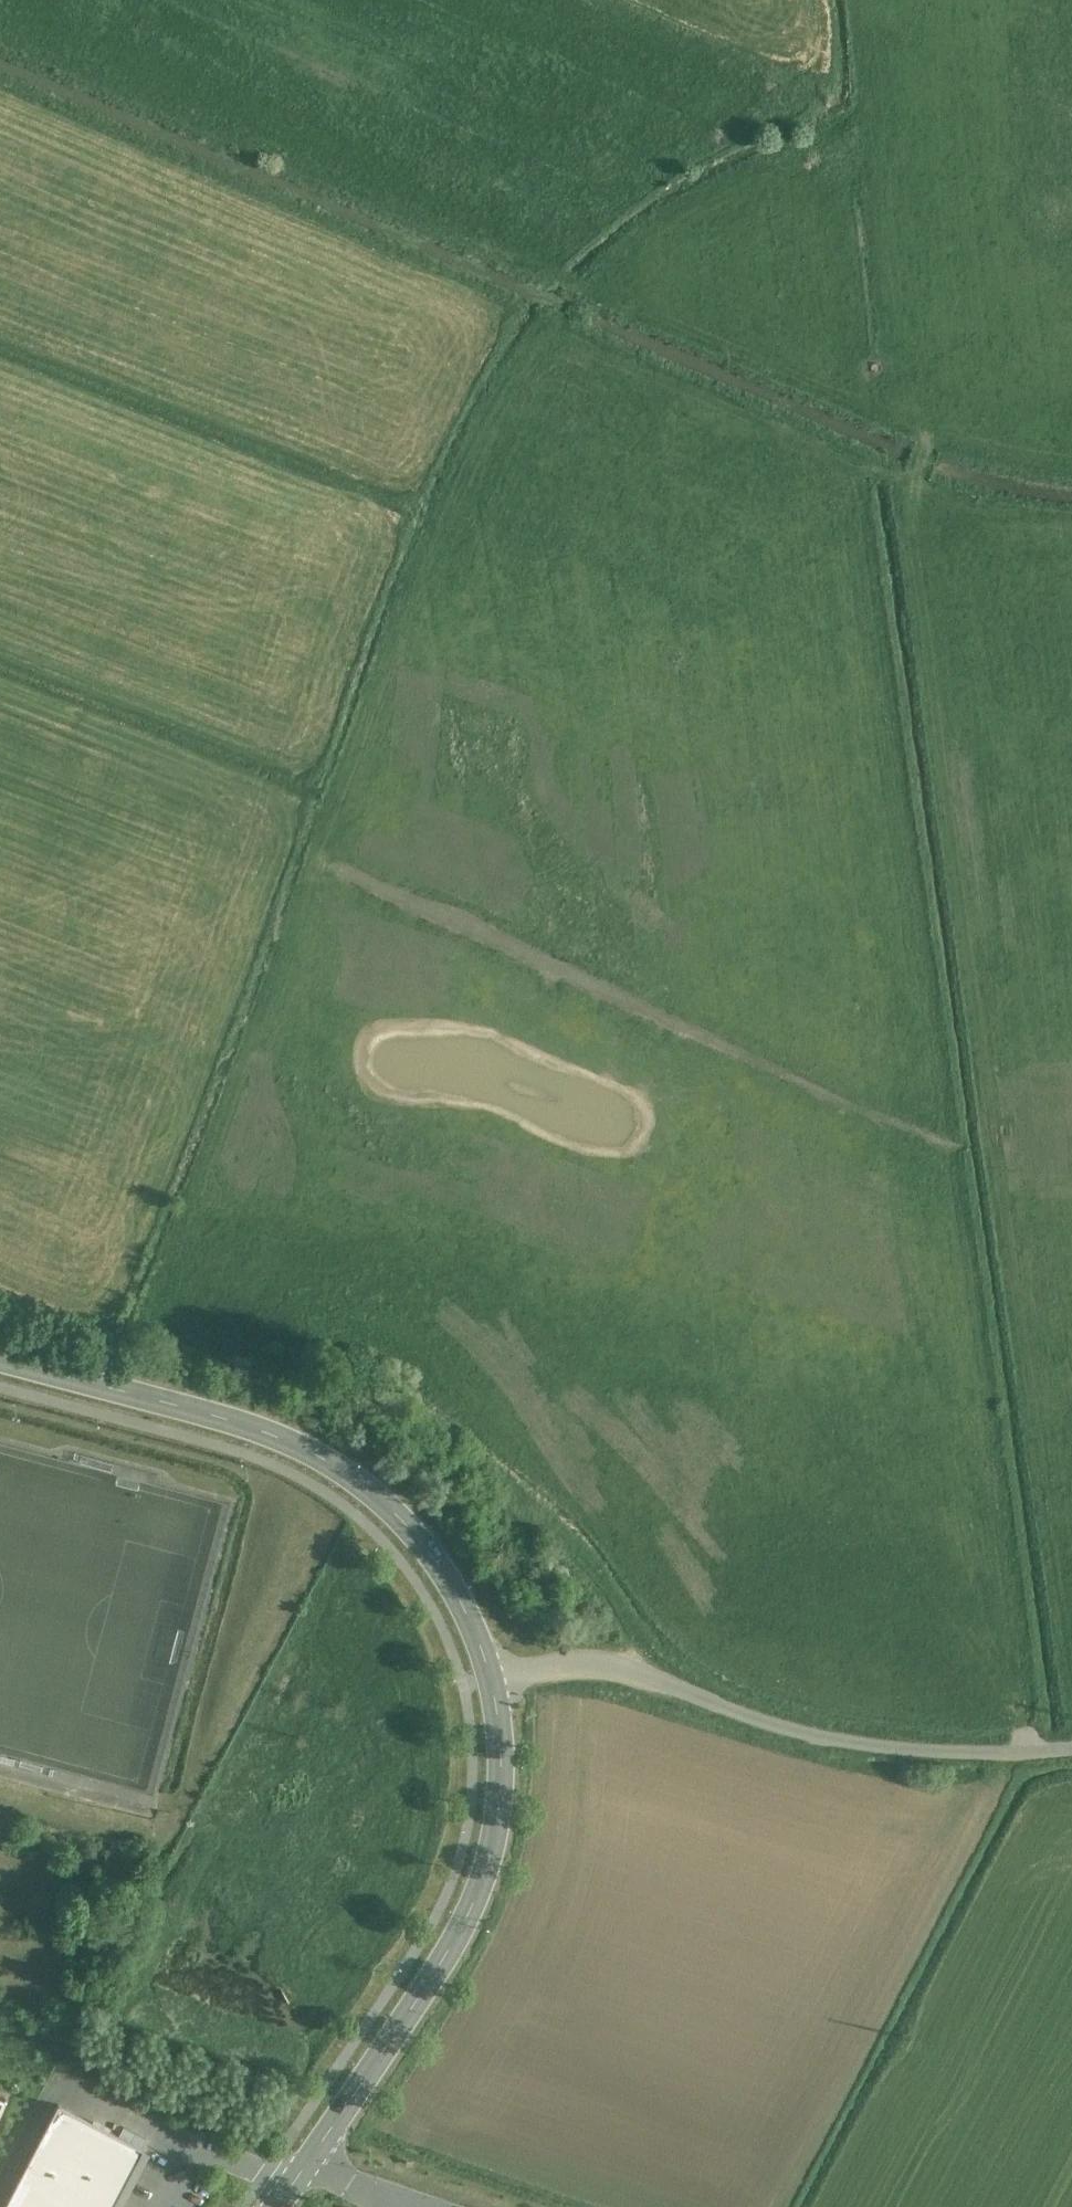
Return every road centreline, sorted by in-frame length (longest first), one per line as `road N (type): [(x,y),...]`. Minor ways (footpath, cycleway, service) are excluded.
road 1 (secondary): [(0,1358),(279,1433),(362,1480),(419,1532),(454,1587),(494,1683)]
road 2 (unclassified): [(1071,1751),(873,1732),(572,1662),(494,1683)]
road 3 (secondary): [(494,1683),(501,1768),(483,1880),(454,1941),(273,2206)]

